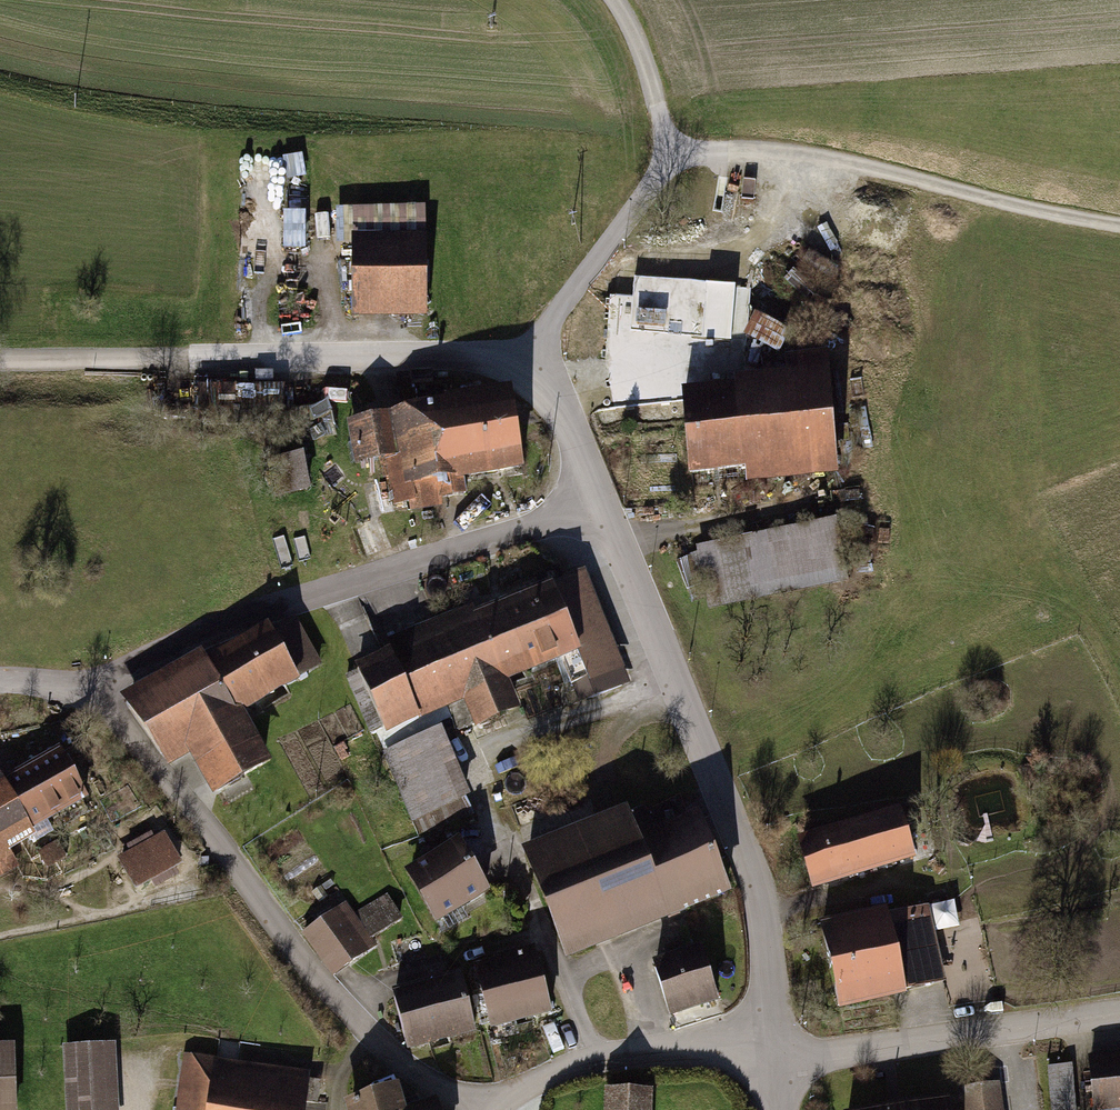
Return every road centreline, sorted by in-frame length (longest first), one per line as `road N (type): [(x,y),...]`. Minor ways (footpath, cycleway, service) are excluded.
road 1 (track): [(528,366),(663,166),(727,156),(831,162),(1119,231)]
road 2 (residential): [(775,1051),(753,874),(603,505)]
road 3 (residential): [(91,693),(328,994),(407,1072),(476,1109)]
road 4 (residential): [(603,505),(283,607),(91,693)]
road 5 (residential): [(603,505),(555,398),(528,366),(449,355),(152,361)]
road 6 (residential): [(1119,1015),(849,1051),(775,1051)]
road 7 (residential): [(496,1109),(517,1091),(590,1059),(652,1050),(775,1051)]
road 8 (track): [(612,0),(656,107),(663,166)]
road 9 (track): [(712,380),(583,386),(555,398)]
road 10 (unclassified): [(152,361),(0,362)]

